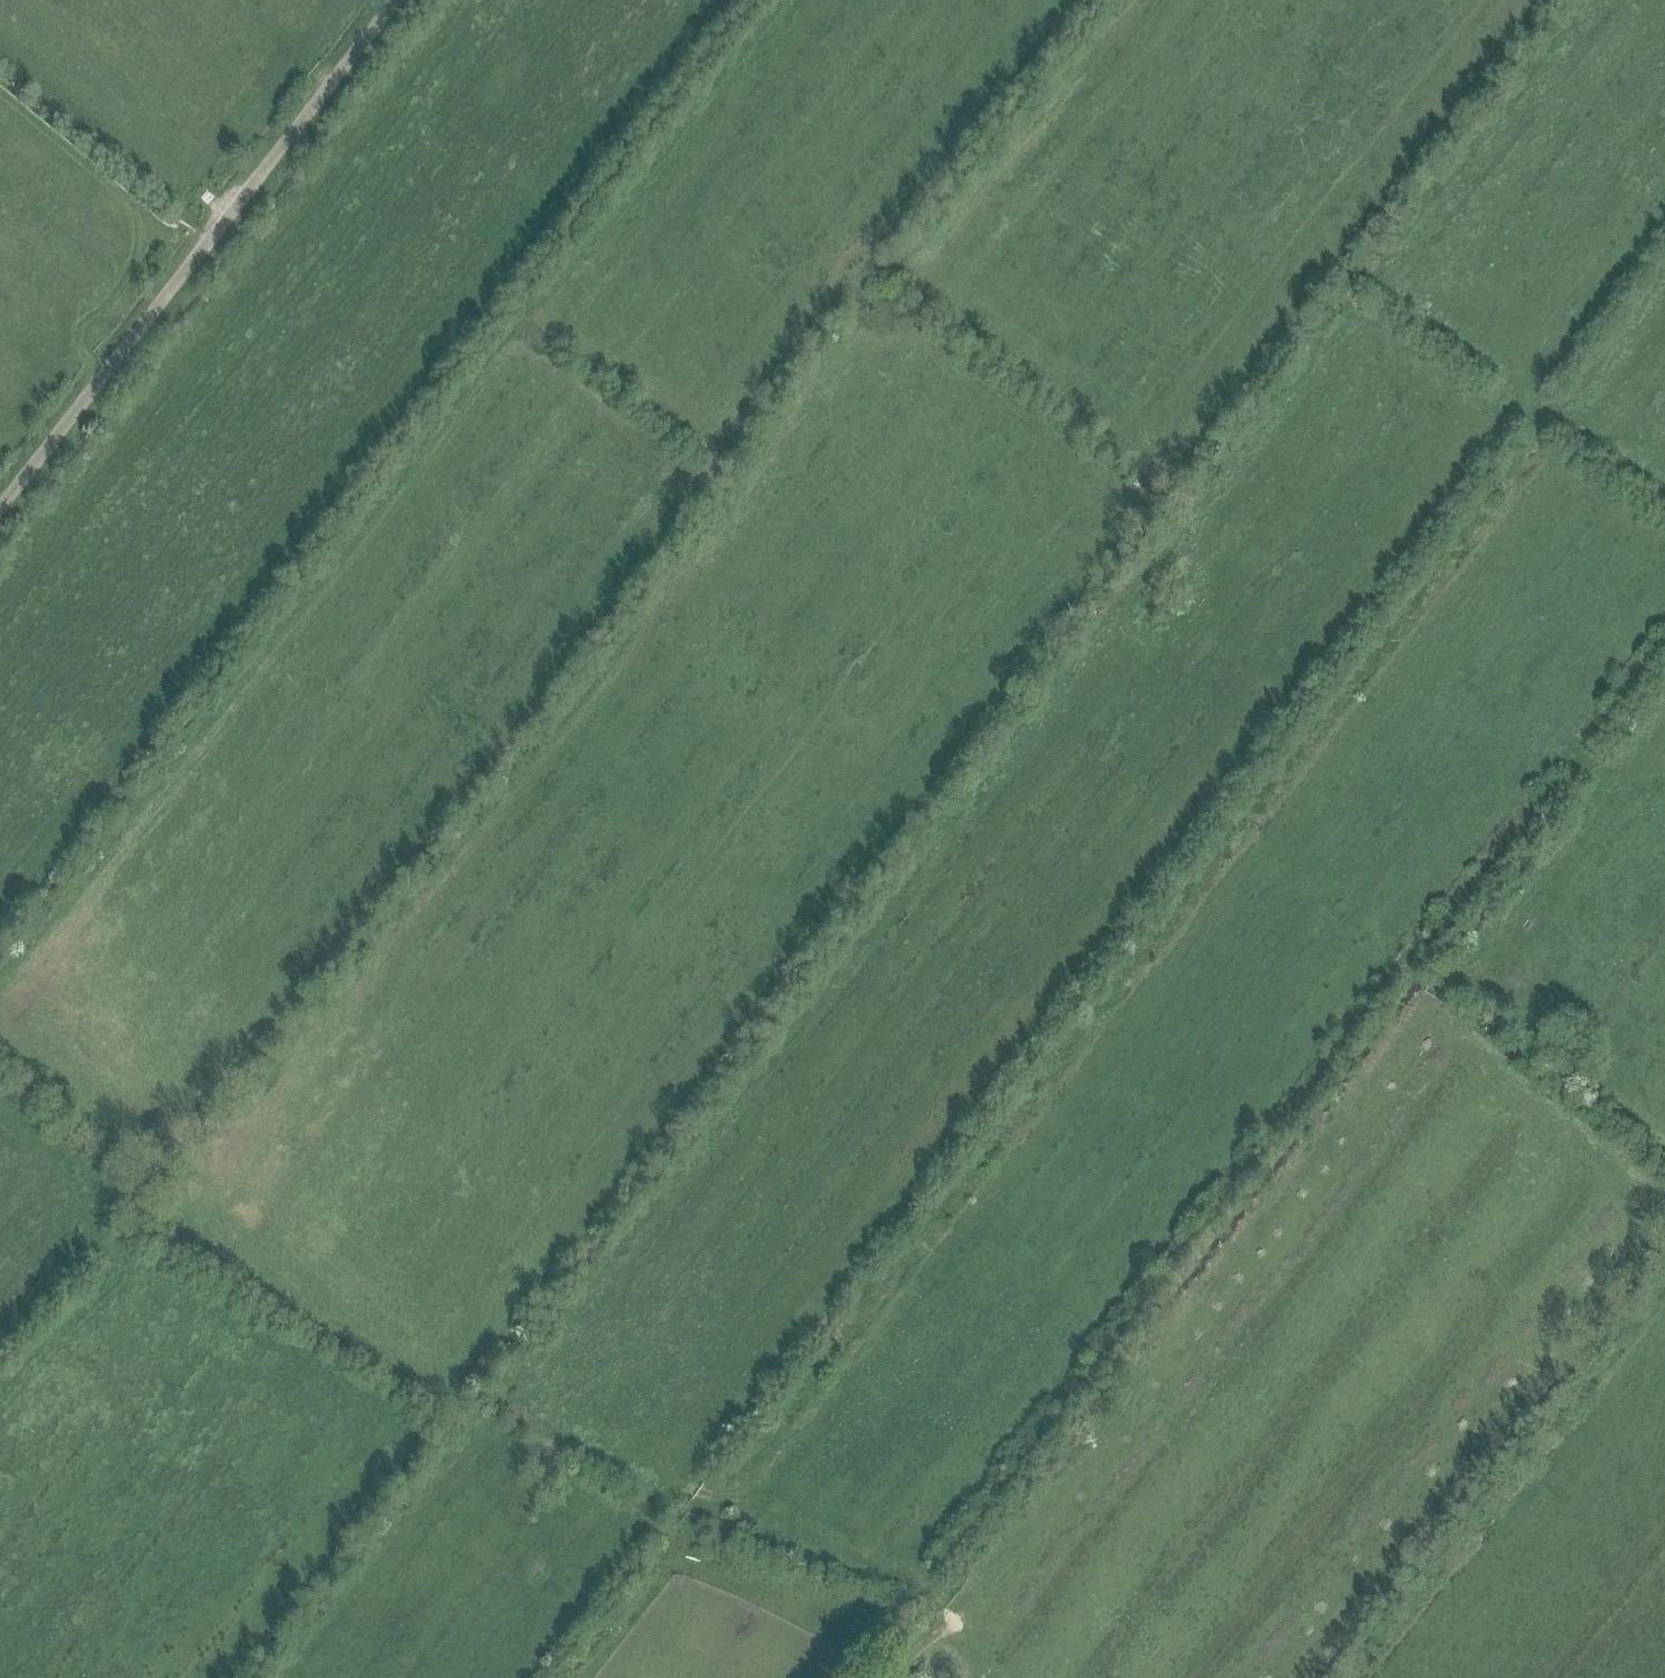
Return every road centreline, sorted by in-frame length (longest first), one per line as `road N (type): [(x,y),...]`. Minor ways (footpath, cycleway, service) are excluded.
road 1 (unclassified): [(0,510),(404,0)]

